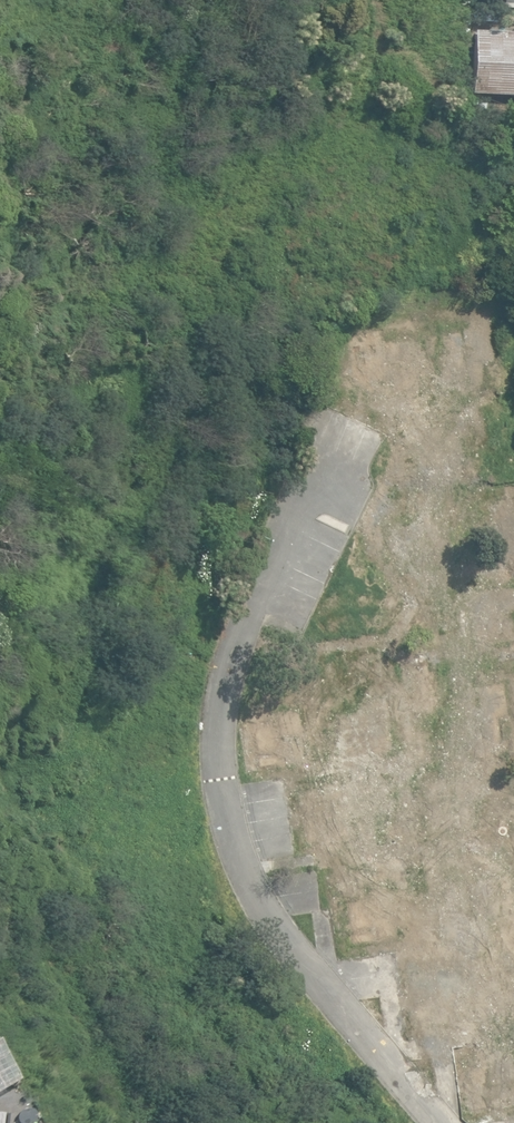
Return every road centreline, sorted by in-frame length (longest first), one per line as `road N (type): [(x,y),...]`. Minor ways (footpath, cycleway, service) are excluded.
road 1 (residential): [(332,453),(223,703),(225,804),(253,896),(318,985),(438,1122)]

